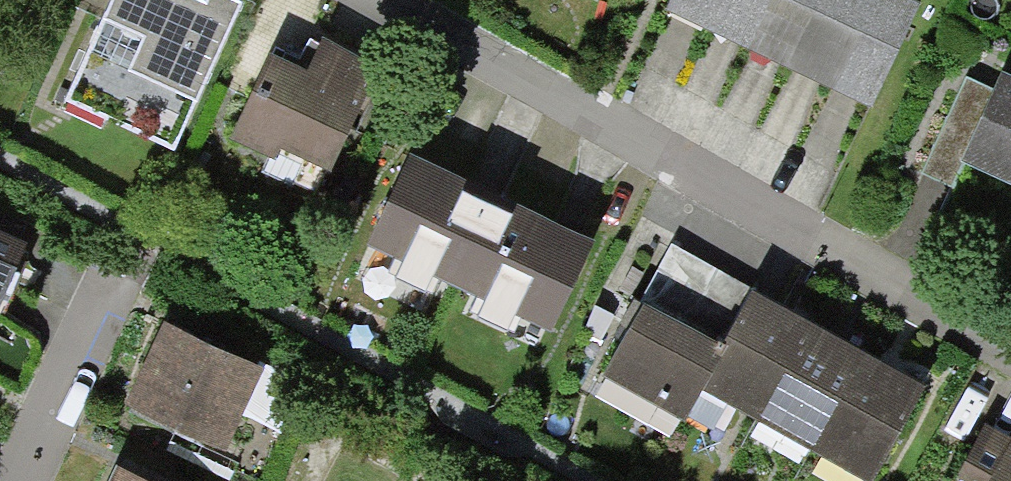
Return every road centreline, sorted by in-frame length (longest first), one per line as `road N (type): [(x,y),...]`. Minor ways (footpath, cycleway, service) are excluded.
road 1 (residential): [(397,0),(1010,334)]
road 2 (residential): [(23,480),(102,299)]

